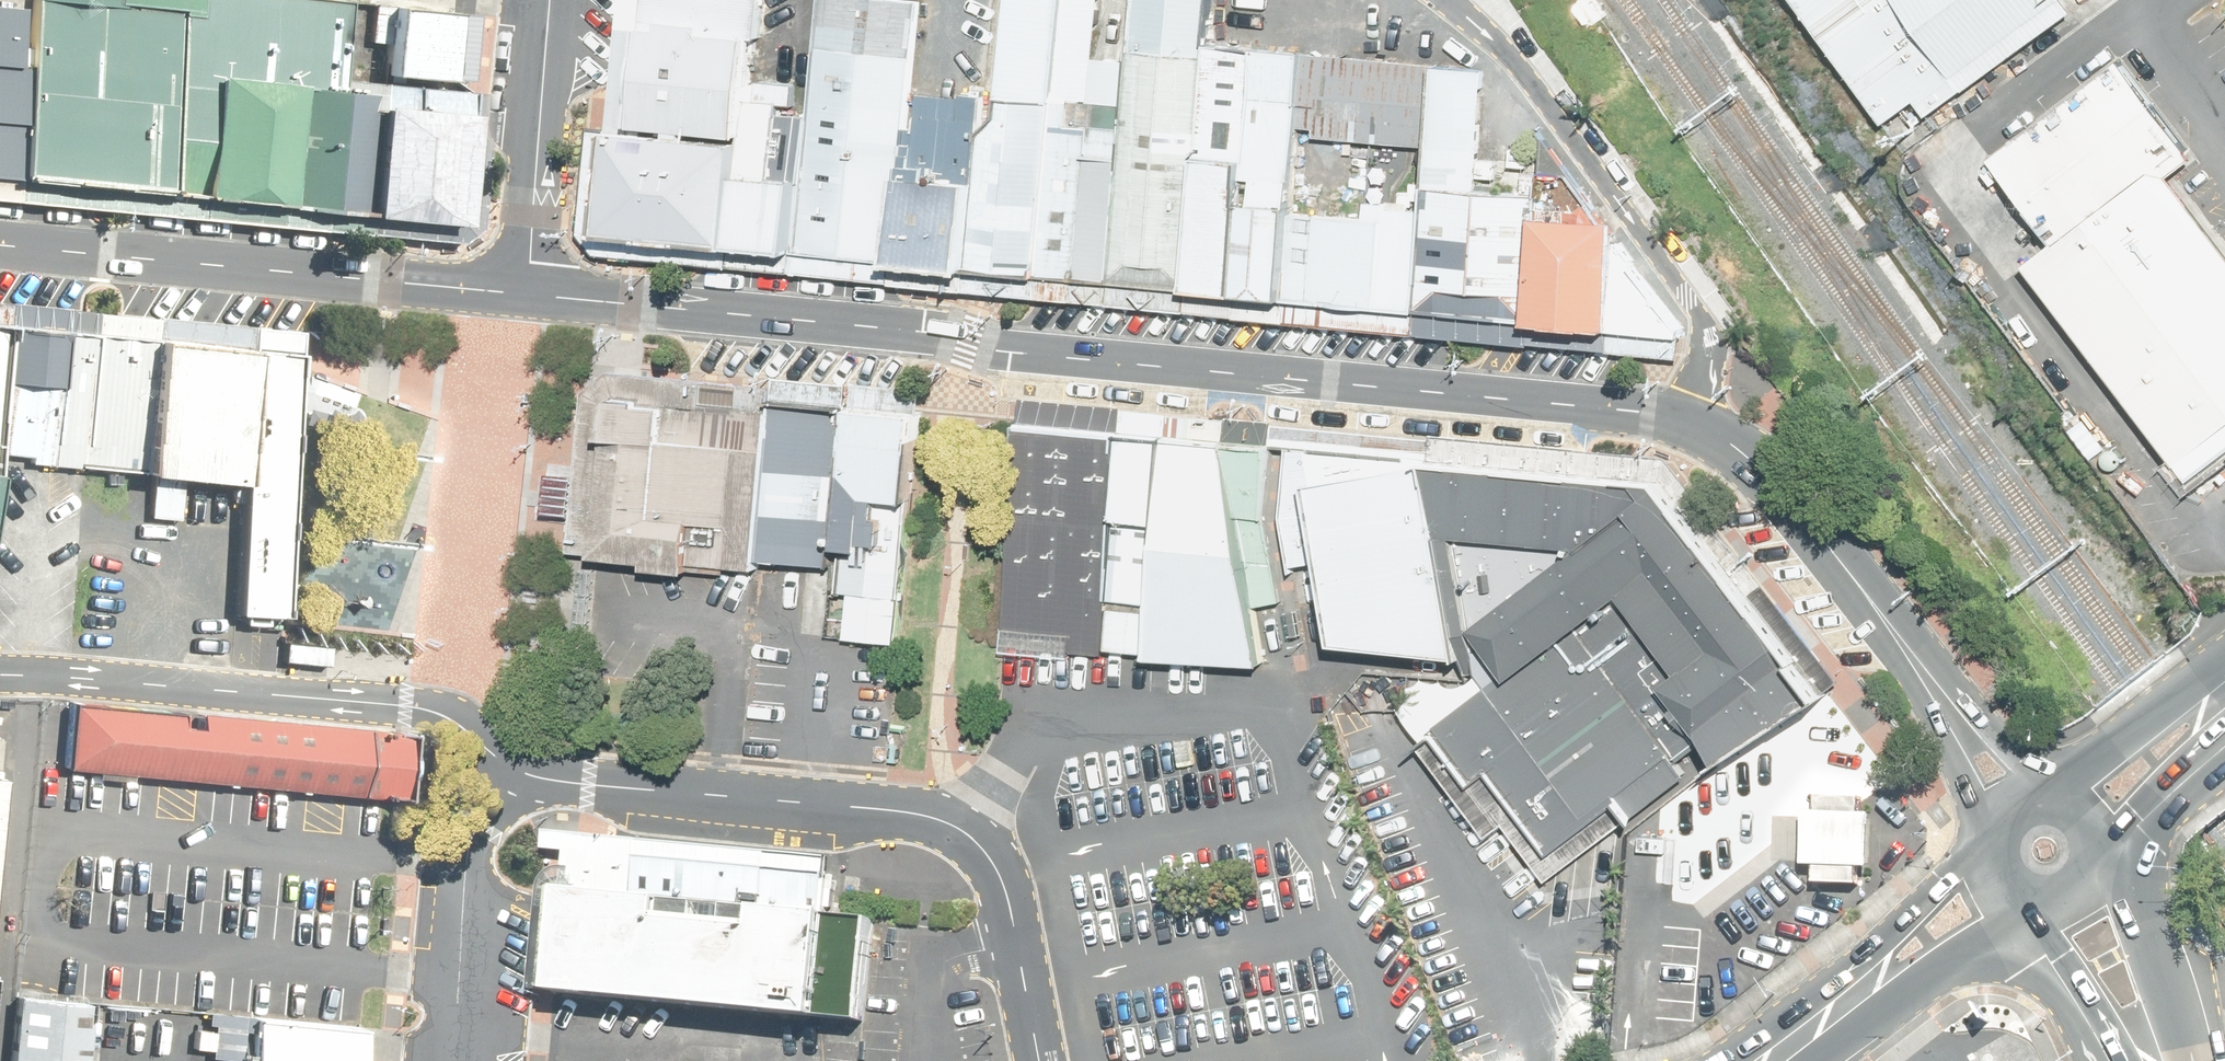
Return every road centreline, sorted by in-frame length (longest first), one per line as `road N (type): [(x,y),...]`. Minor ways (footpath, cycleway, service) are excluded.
road 1 (tertiary): [(527,296),(1624,411),(1695,427)]
road 2 (residential): [(511,767),(556,781),(898,810),(956,826),(998,871),(1040,1060)]
road 3 (tertiary): [(1695,427),(1744,453),(1793,499),(1933,690),(2040,855)]
road 4 (residential): [(0,677),(404,706),(451,720),(511,767)]
road 5 (tertiary): [(0,246),(527,296)]
road 6 (residential): [(1444,0),(1488,35),(1688,297),(1706,349),(1695,427)]
road 7 (secondary): [(1772,1060),(2040,855)]
road 8 (residential): [(511,767),(468,852),(454,1060)]
road 9 (tertiary): [(527,296),(552,0)]
road 10 (secondary): [(2040,855),(2224,695)]
road 11 (secondary): [(2040,855),(2096,939),(2152,1060)]

